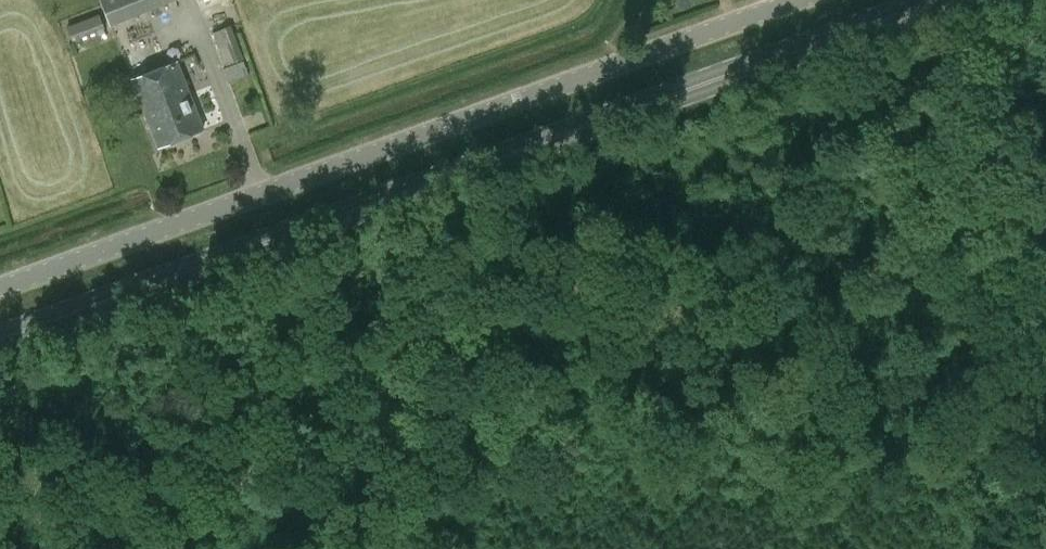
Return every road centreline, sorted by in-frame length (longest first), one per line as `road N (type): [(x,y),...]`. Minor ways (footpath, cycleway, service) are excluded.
road 1 (secondary): [(0,338),(937,0)]
road 2 (unclassified): [(0,289),(822,0)]

